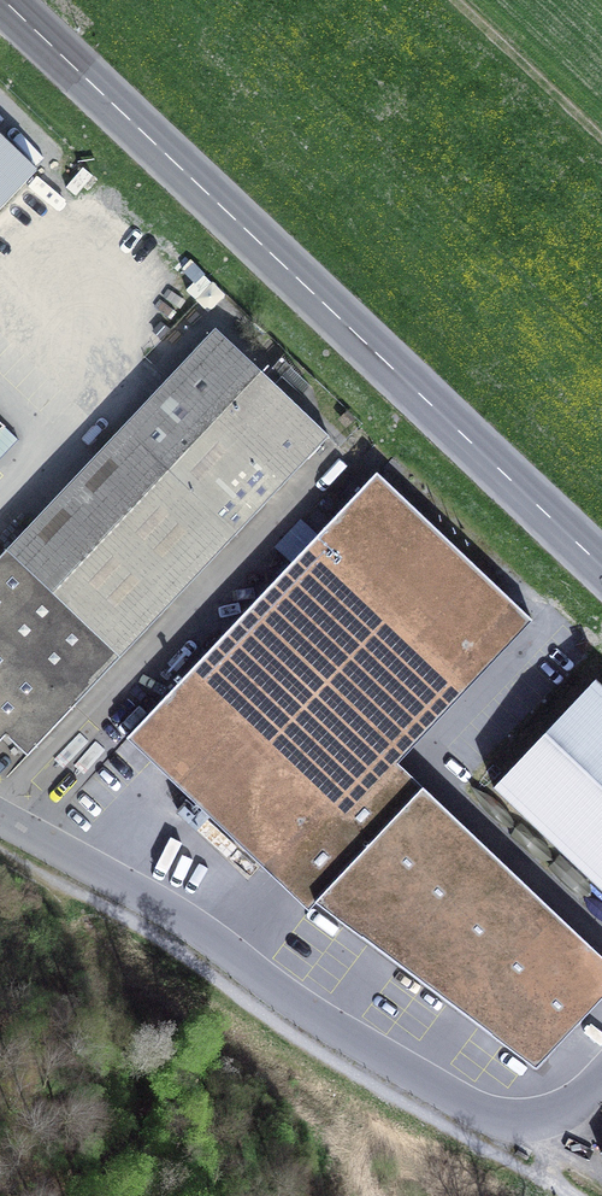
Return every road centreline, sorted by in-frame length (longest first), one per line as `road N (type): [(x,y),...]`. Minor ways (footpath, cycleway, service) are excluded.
road 1 (primary): [(601,567),(2,0)]
road 2 (unclassified): [(0,818),(182,917),(326,1024),(478,1113),(513,1121),(551,1117),(601,1078)]
road 3 (track): [(601,137),(457,0)]
road 4 (track): [(59,881),(54,904),(62,928),(103,987)]

